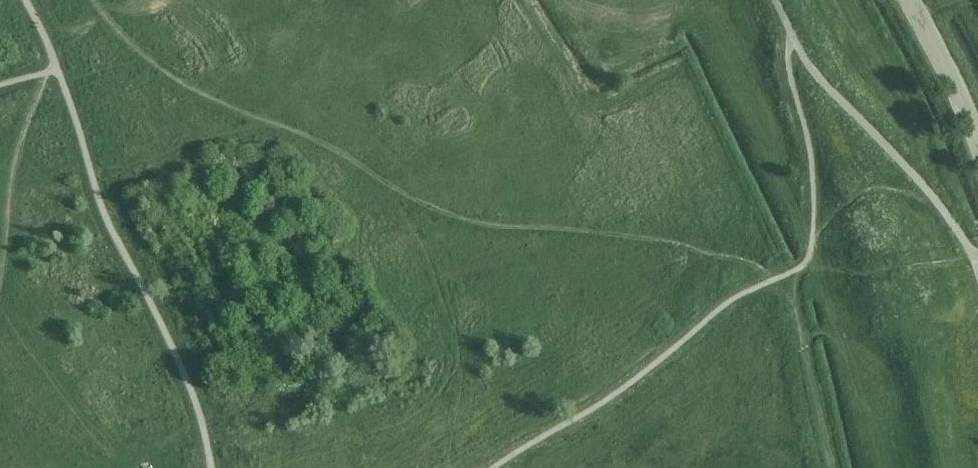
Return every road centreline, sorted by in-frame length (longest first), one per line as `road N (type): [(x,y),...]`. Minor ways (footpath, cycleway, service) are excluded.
road 1 (tertiary): [(977,143),(908,0)]

